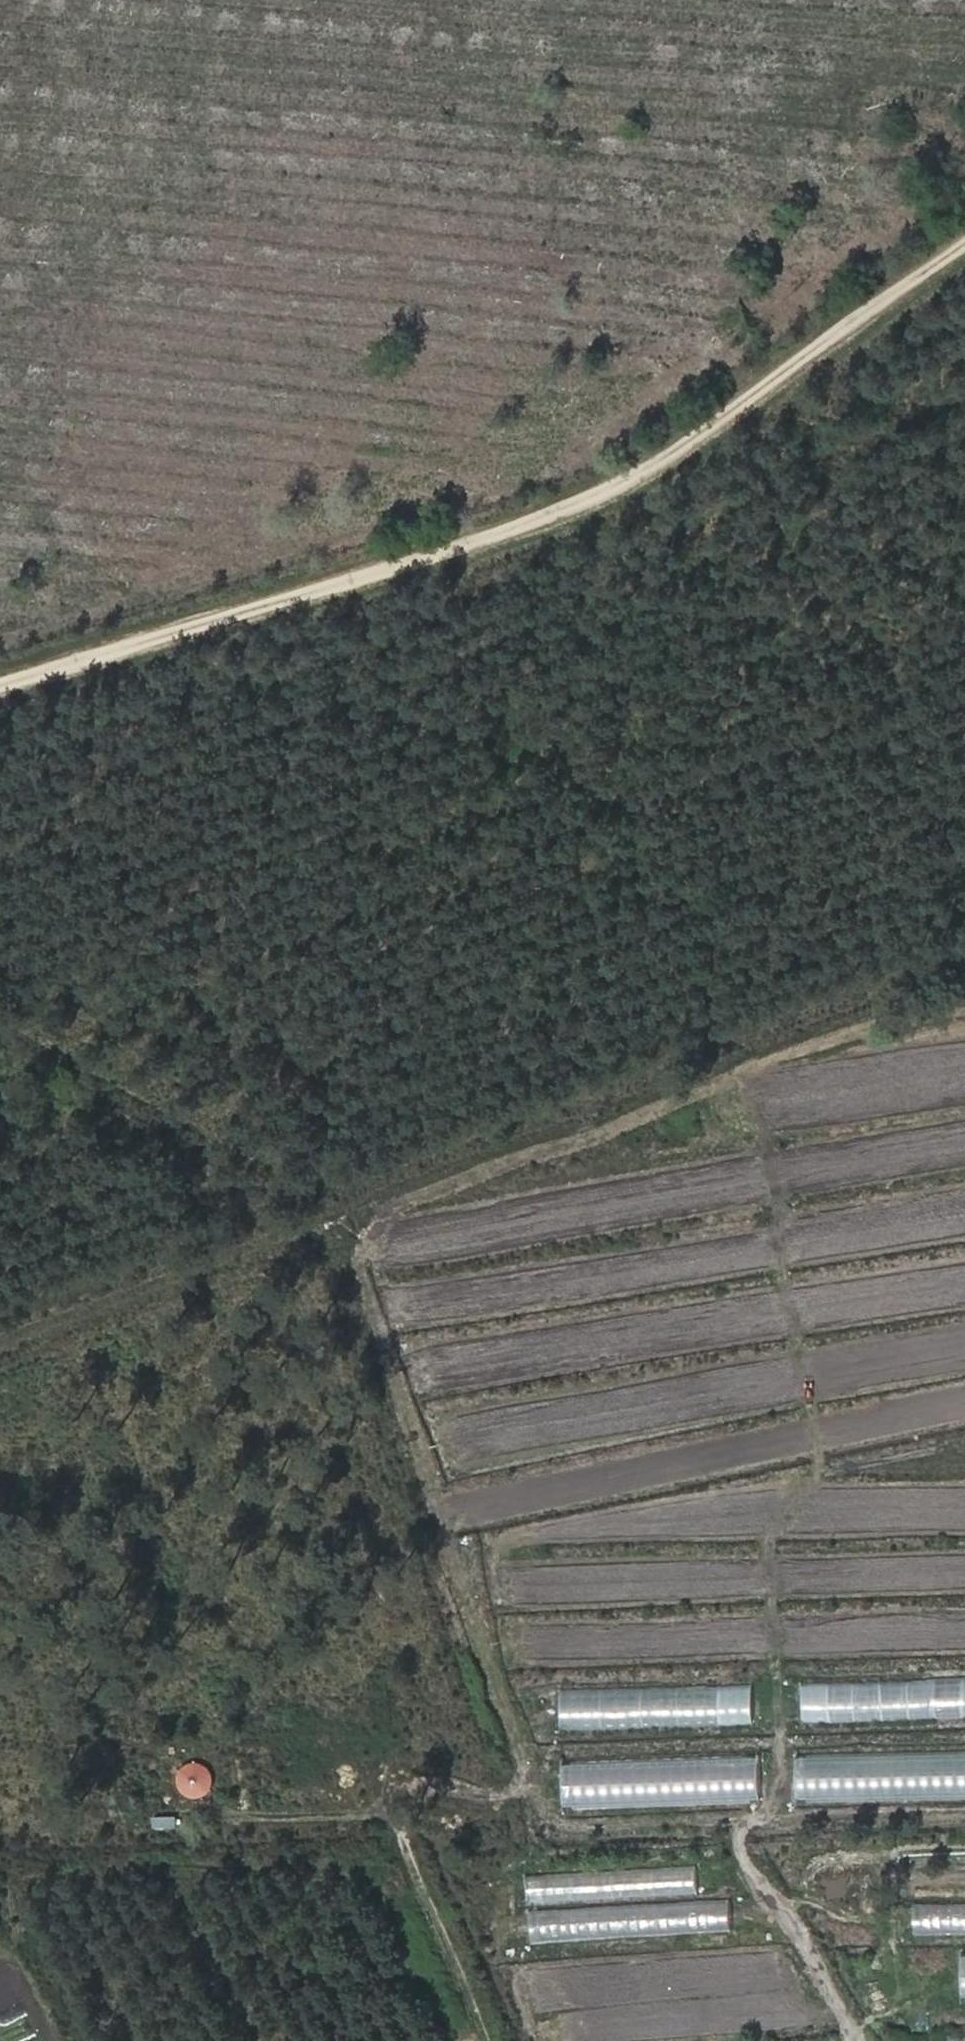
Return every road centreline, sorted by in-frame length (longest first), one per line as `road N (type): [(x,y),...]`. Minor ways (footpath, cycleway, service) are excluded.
road 1 (track): [(0,688),(580,506),(717,426),(964,241)]

